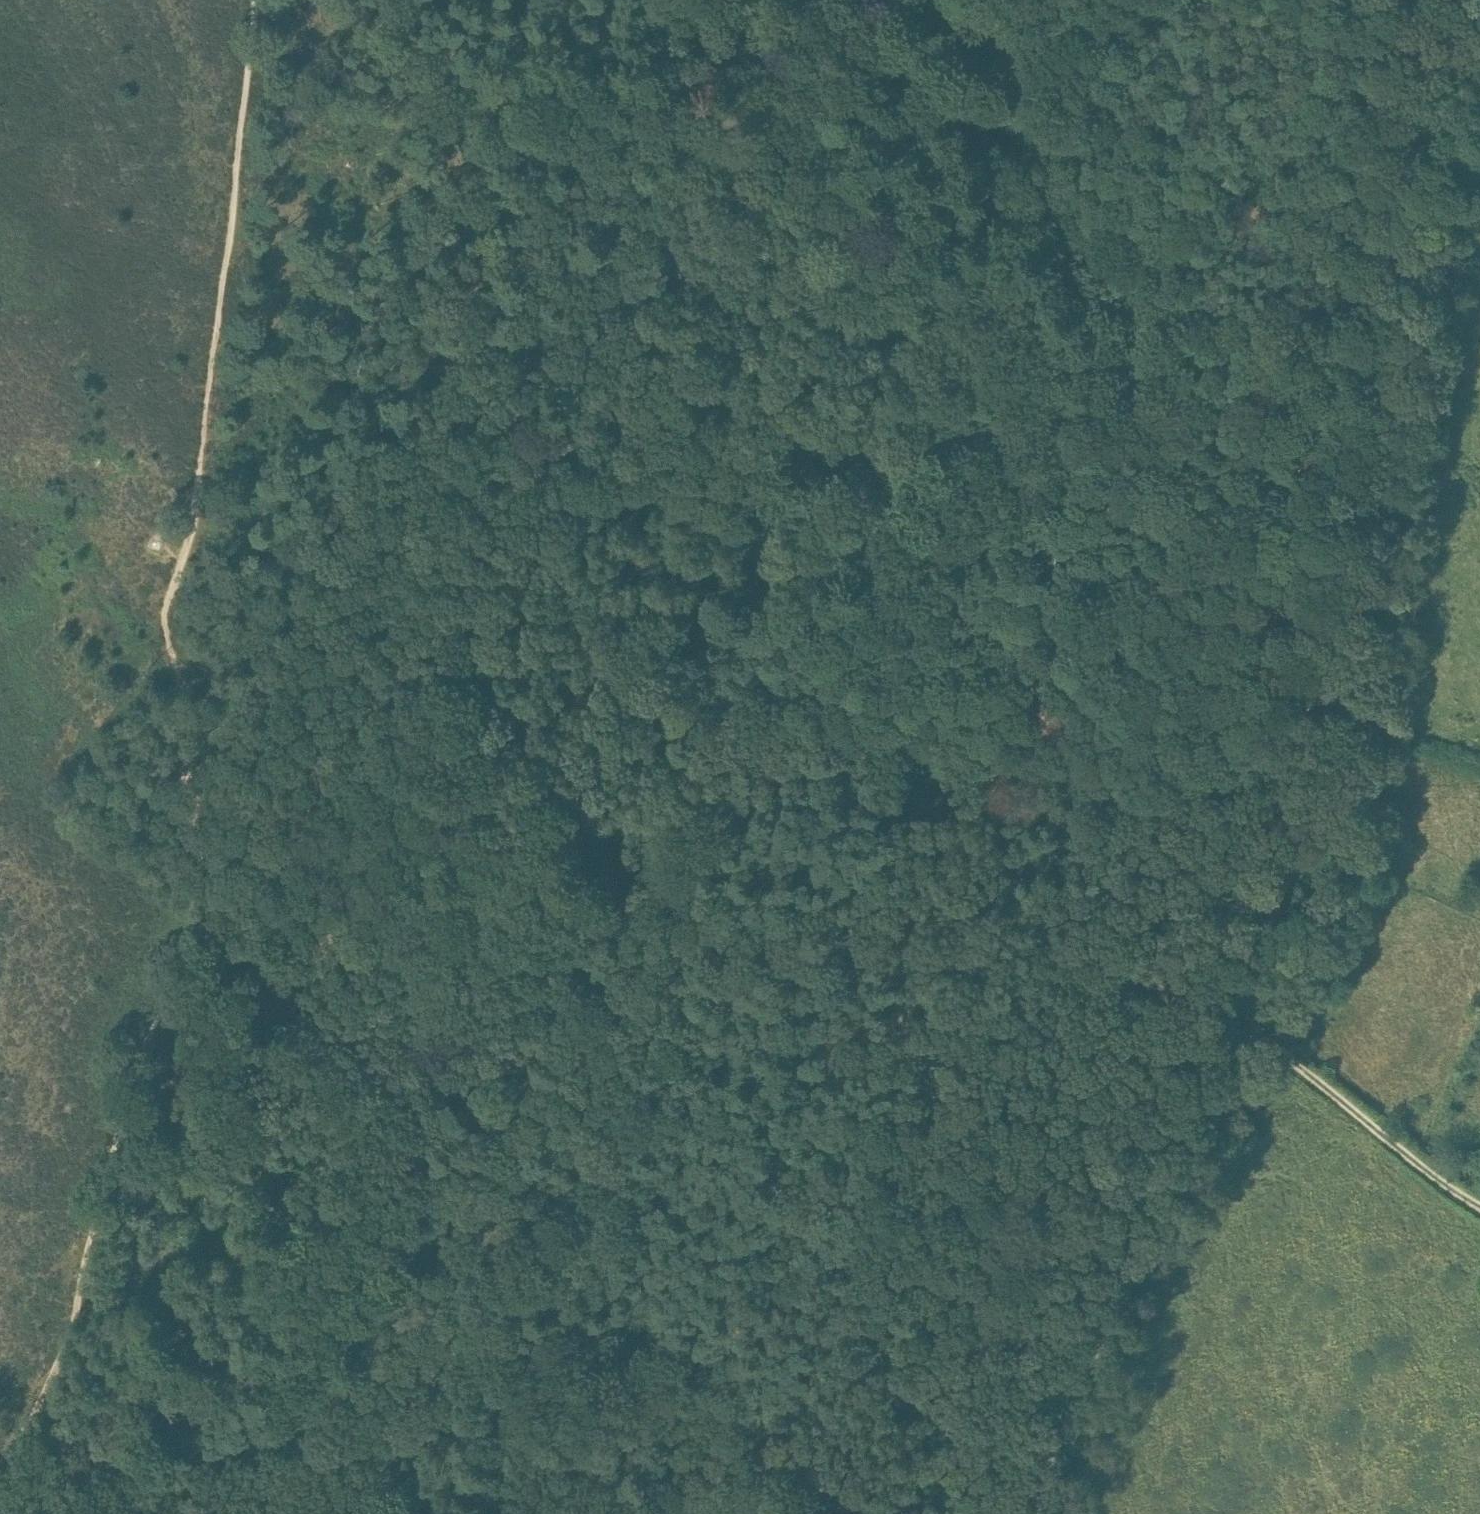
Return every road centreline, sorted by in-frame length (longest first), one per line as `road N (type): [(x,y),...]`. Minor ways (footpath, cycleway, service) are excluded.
road 1 (unclassified): [(1242,1032),(1273,920),(1348,725),(1370,614),(1412,173),(1428,81),(1457,0)]
road 2 (track): [(1479,1205),(1246,1021)]

